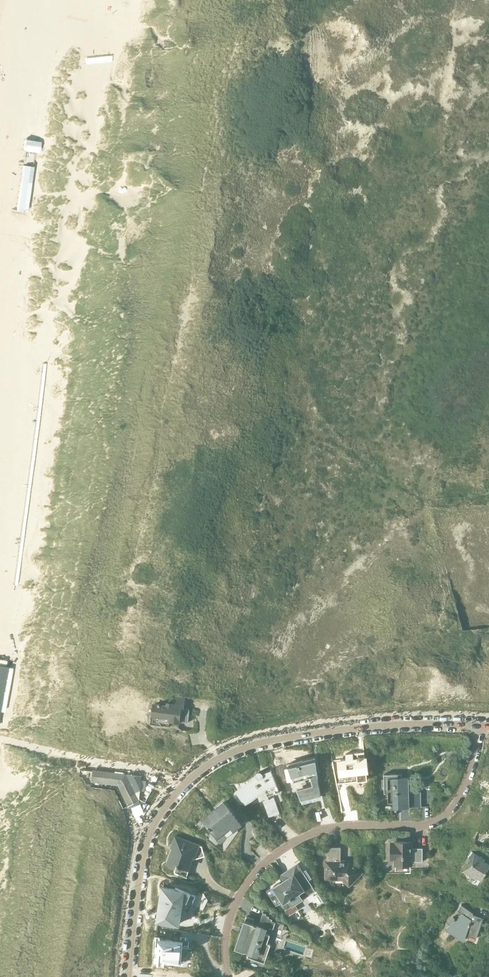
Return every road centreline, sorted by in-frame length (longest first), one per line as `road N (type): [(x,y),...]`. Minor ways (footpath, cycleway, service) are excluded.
road 1 (residential): [(129,976),(145,847),(166,806),(202,769),(277,740),(389,726),(483,726)]
road 2 (residential): [(483,726),(466,783),(436,821),(324,830),(262,865),(228,924),(229,976)]

